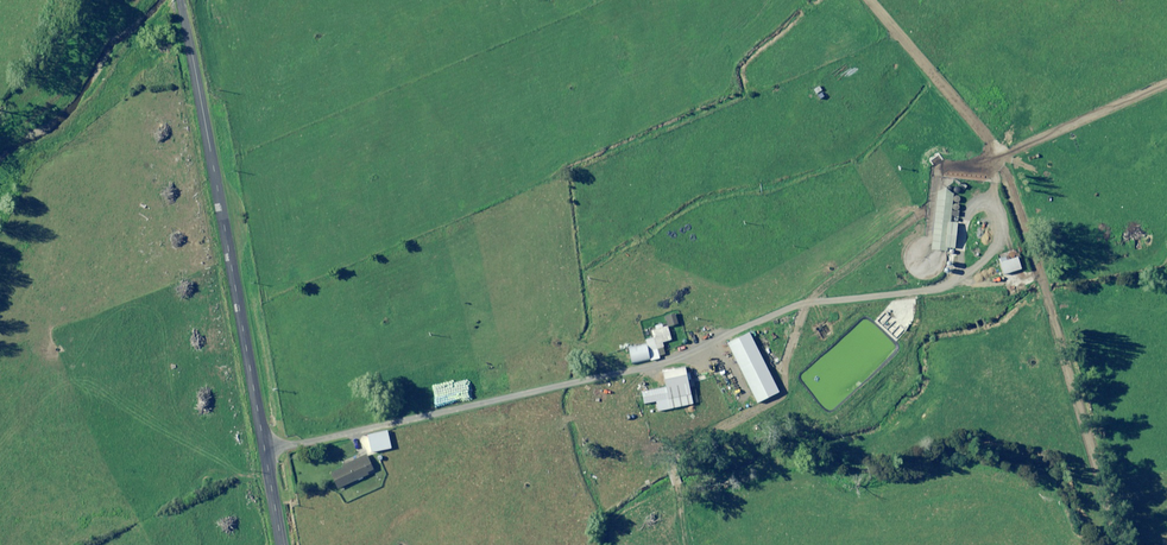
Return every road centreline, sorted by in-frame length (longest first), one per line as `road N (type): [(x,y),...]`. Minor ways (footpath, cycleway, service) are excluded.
road 1 (track): [(265,451),(651,368),(800,303),(927,291),(995,235),(1001,158)]
road 2 (unclassified): [(180,0),(282,544)]
road 3 (track): [(1001,158),(864,0)]
road 4 (track): [(1166,83),(1001,158)]

